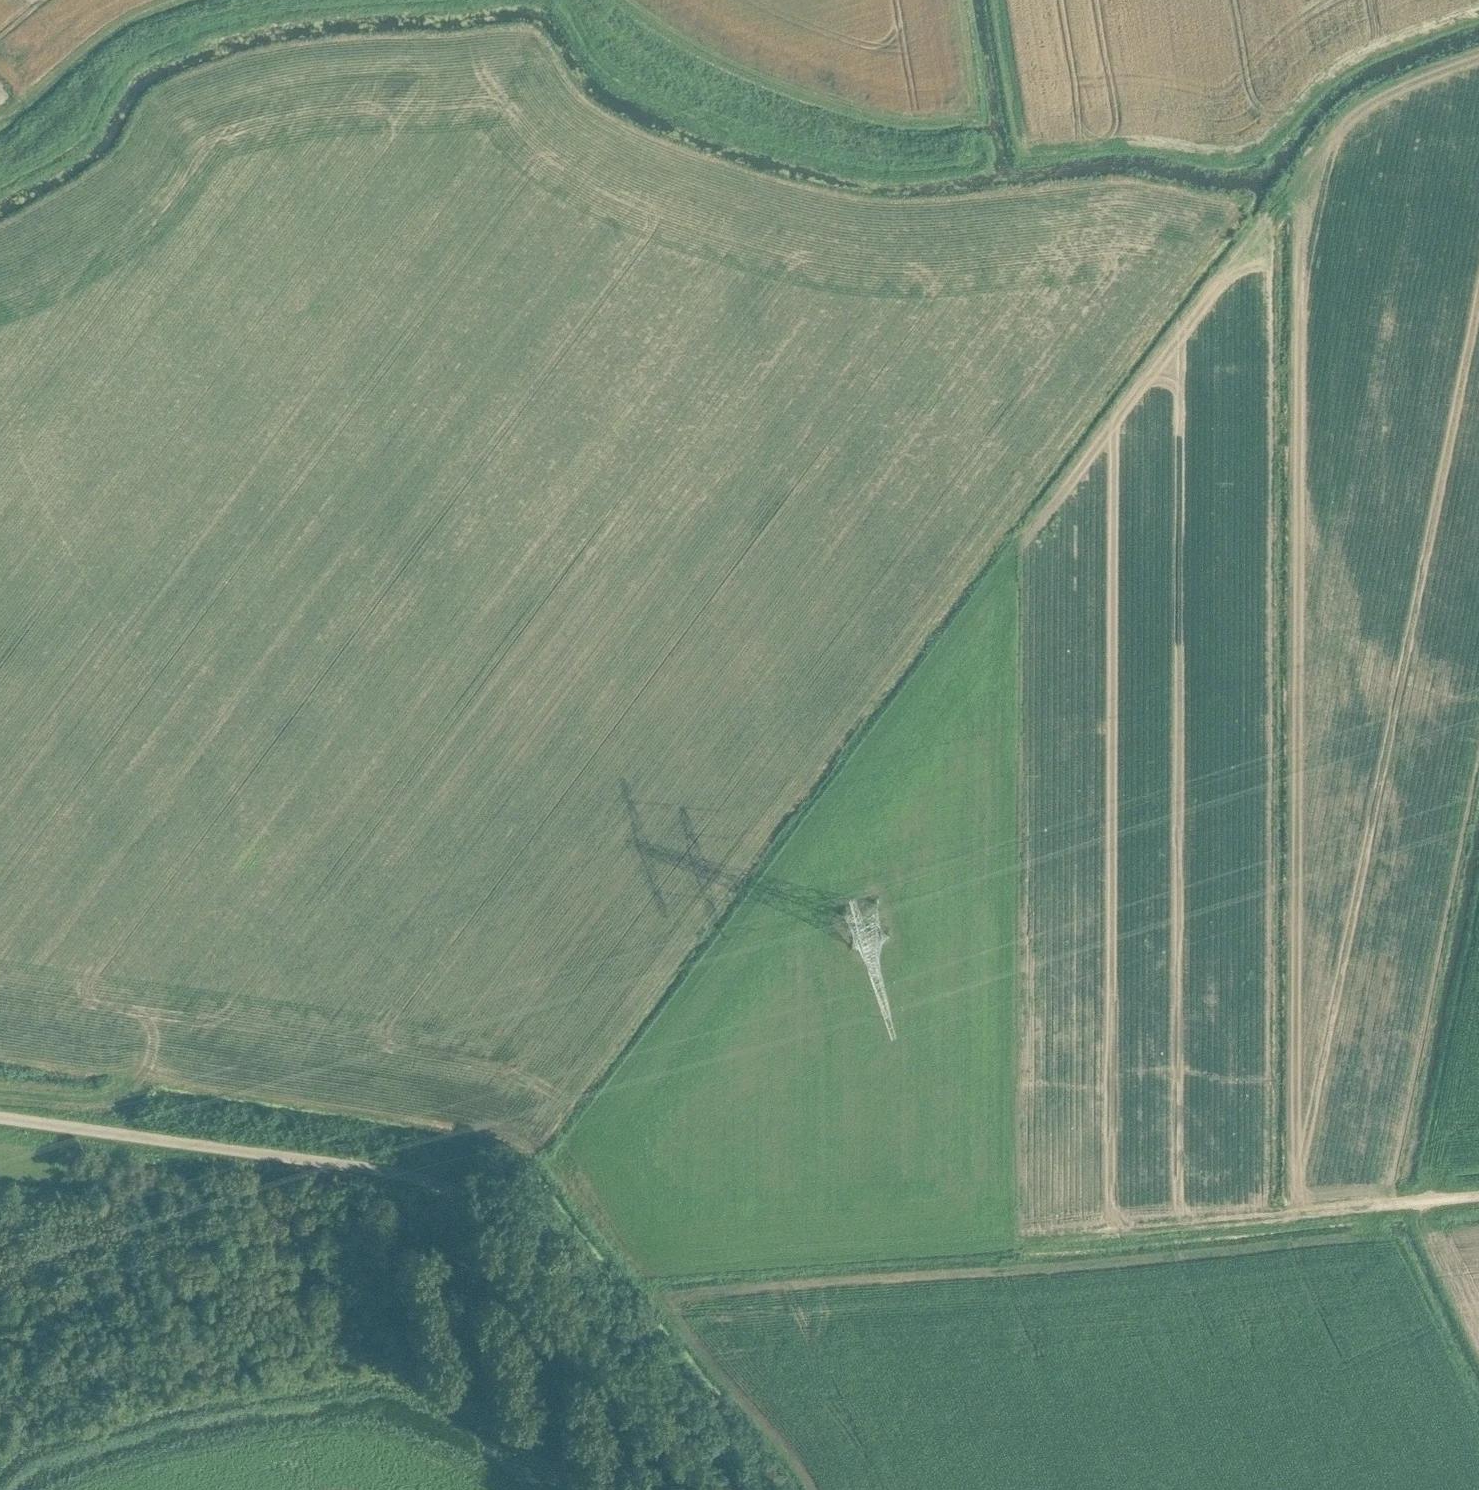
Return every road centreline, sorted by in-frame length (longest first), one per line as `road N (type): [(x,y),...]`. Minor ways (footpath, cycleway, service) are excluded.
road 1 (unclassified): [(735,1489),(530,1249),(492,1213),(443,1187),(0,1116)]

